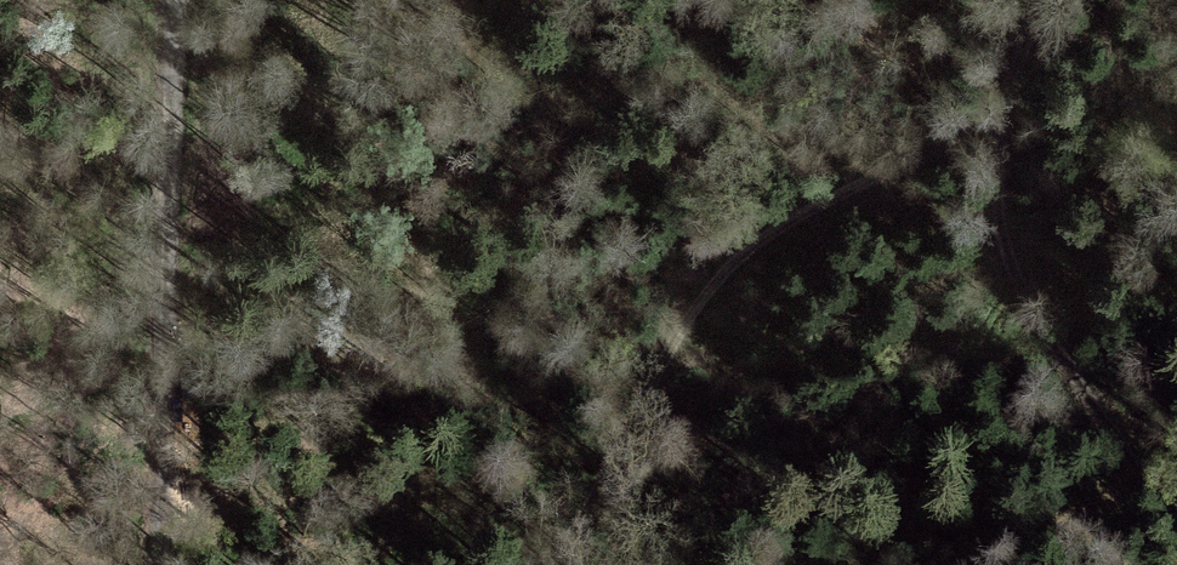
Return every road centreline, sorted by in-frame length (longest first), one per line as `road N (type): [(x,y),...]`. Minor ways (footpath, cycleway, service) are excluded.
road 1 (track): [(994,122),(758,226),(623,405),(540,564)]
road 2 (track): [(164,0),(163,508),(151,564)]
road 3 (track): [(994,122),(994,247),(1176,530)]
road 4 (track): [(1039,0),(994,122)]

